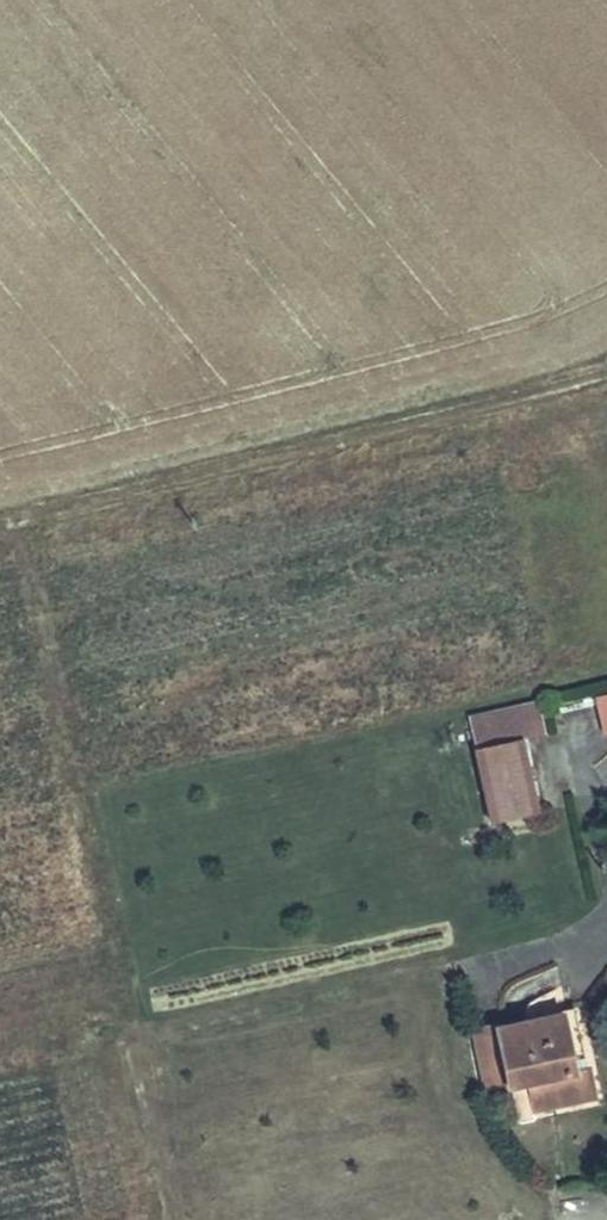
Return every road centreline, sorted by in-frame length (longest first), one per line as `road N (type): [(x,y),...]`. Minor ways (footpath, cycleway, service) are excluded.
road 1 (track): [(0,525),(606,378)]

